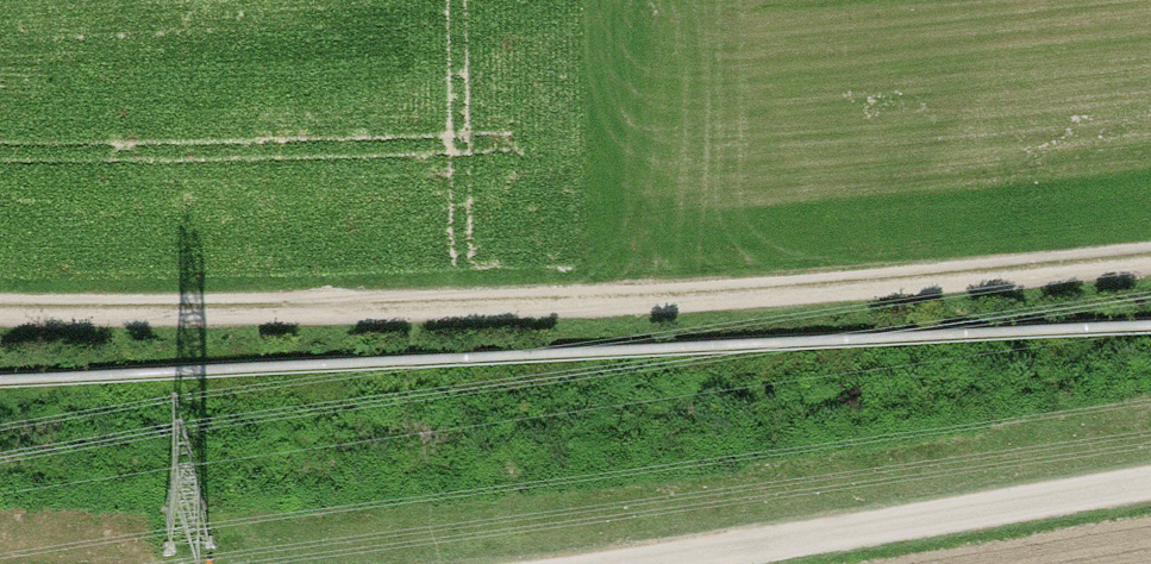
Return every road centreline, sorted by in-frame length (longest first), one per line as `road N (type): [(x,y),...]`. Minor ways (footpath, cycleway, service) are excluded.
road 1 (track): [(0,317),(582,305),(1032,271),(1150,254)]
road 2 (track): [(714,563),(1150,489)]

